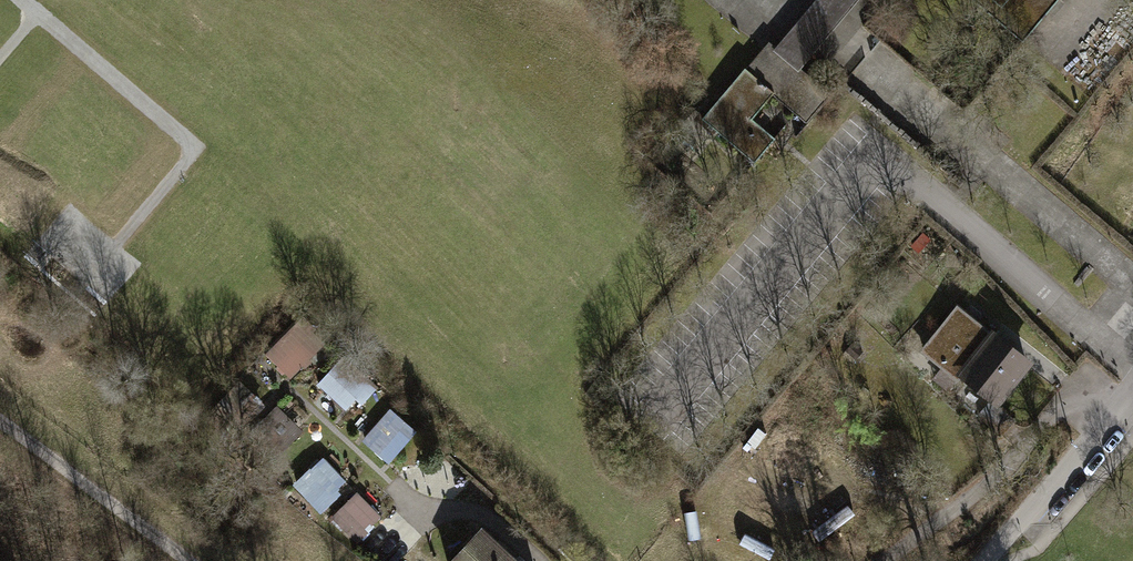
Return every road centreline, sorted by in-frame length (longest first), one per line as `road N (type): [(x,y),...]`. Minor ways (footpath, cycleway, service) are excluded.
road 1 (track): [(0,416),(190,560)]
road 2 (residential): [(1132,392),(985,560)]

